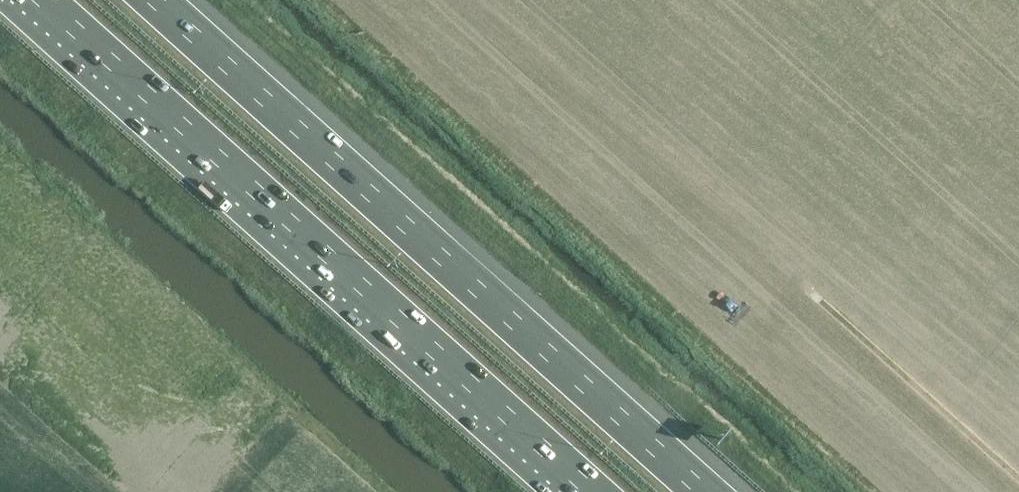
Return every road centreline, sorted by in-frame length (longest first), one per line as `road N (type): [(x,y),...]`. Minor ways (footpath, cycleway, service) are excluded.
road 1 (motorway): [(42,0),(592,491)]
road 2 (motorway): [(706,491),(161,0)]

